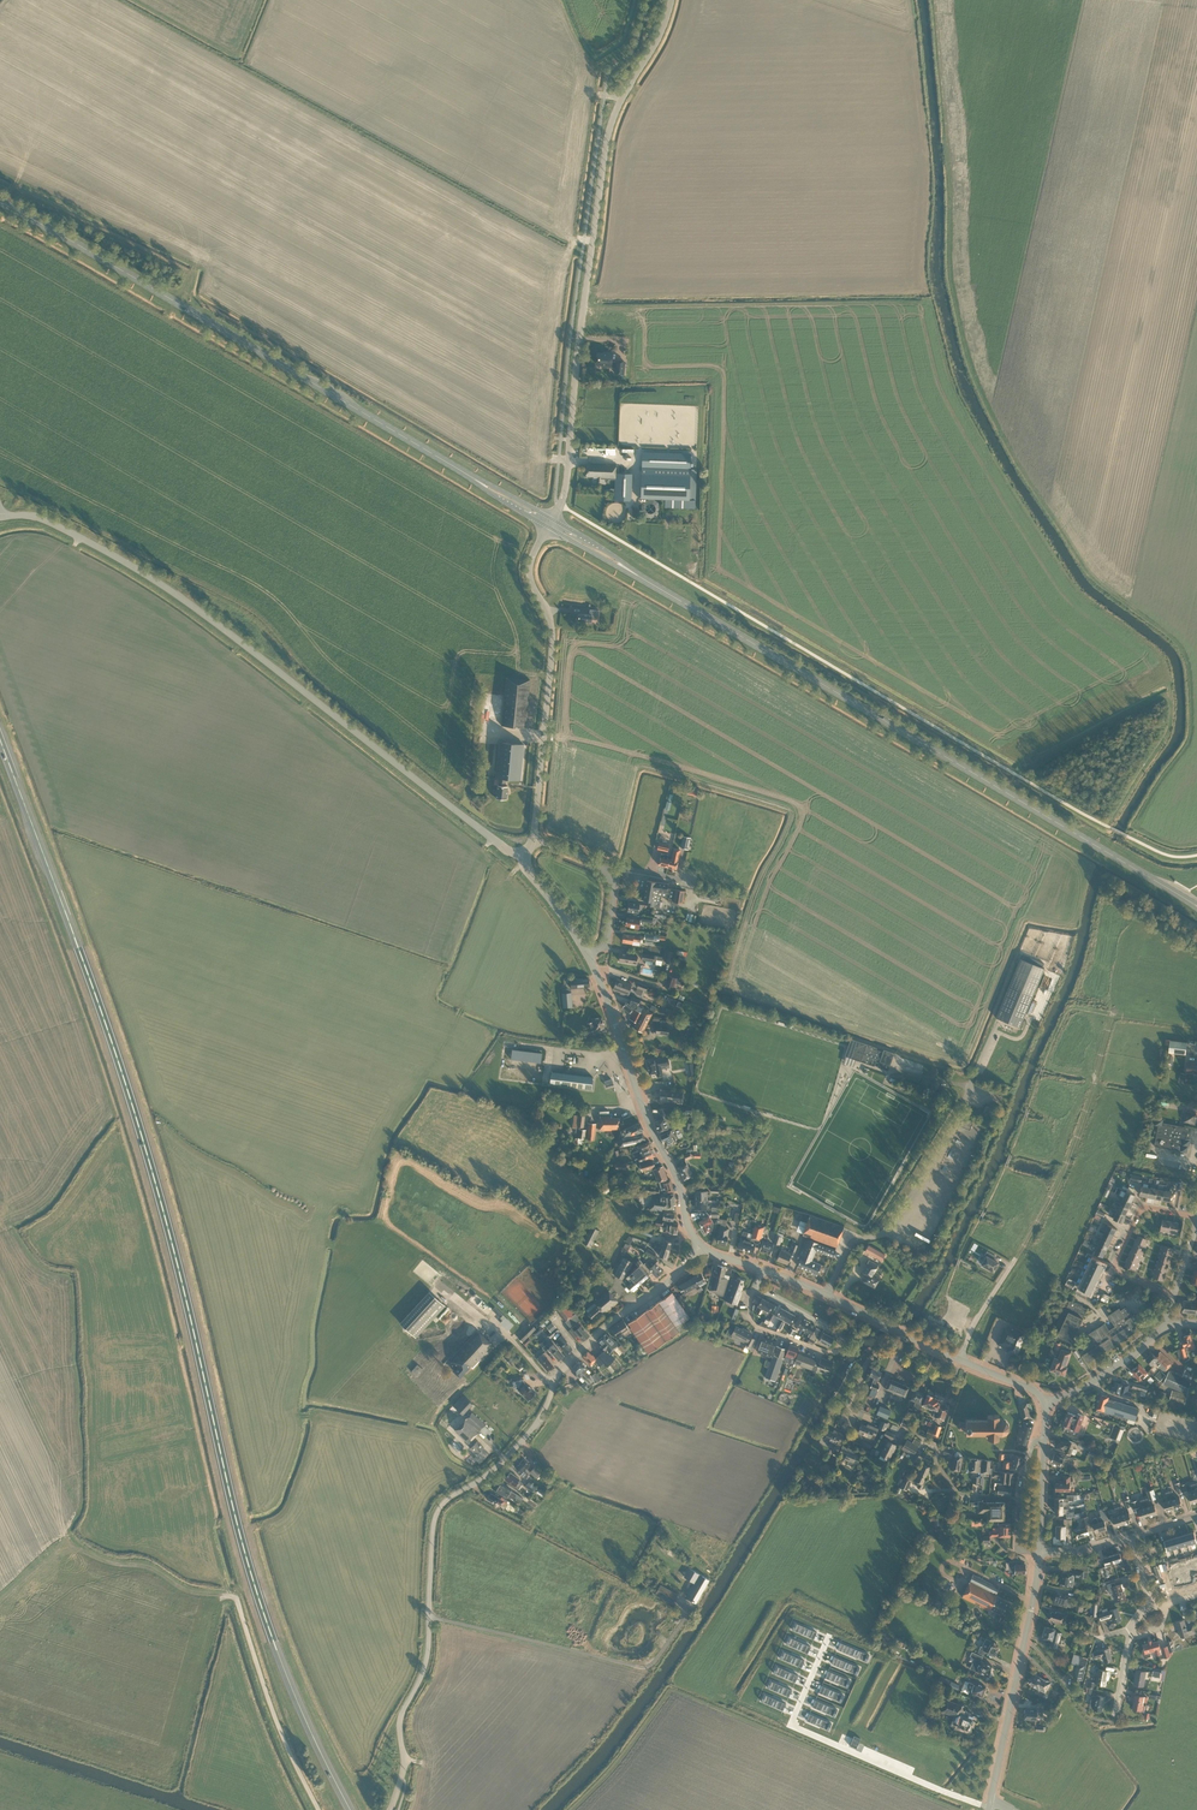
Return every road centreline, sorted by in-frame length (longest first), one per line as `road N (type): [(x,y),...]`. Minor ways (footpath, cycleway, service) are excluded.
road 1 (trunk): [(351,1809),(264,1612),(146,1151),(0,740)]
road 2 (secondary): [(1196,907),(550,523)]
road 3 (tertiary): [(390,1809),(404,1764),(401,1717),(429,1646),(438,1510),(508,1456),(540,1417),(565,1365),(700,1246)]
road 4 (secondary): [(0,202),(550,523)]
road 5 (unclassified): [(525,856),(504,848),(142,571),(51,521),(3,517)]
road 6 (tertiary): [(550,523),(564,493),(605,144),(670,0)]
road 7 (track): [(1196,1029),(1113,1020),(1068,1159),(1014,1260)]
road 8 (tertiary): [(533,838),(552,642),(530,572),(550,523)]
road 9 (tertiary): [(700,1246),(588,953)]
road 10 (unclassified): [(826,1294),(852,1243),(896,1224),(935,1165),(974,1075)]
road 11 (tertiary): [(989,1802),(1040,1551)]
road 12 (track): [(318,1809),(275,1717),(238,1602),(222,1598)]
road 13 (residential): [(588,953),(606,941),(611,878),(594,861),(533,838)]
road 14 (residential): [(1019,1499),(958,1491),(938,1463),(941,1447),(900,1427)]
road 15 (tertiary): [(1047,1402),(1099,1379),(1166,1326)]
road 16 (residential): [(757,1285),(750,1307),(758,1327),(827,1352),(842,1344)]
road 17 (residential): [(1112,1269),(1143,1207),(1196,1218)]

